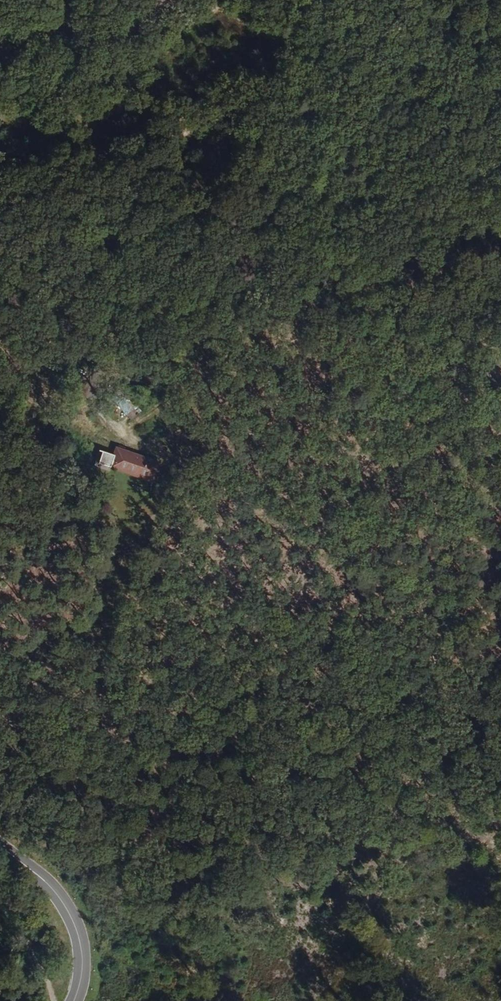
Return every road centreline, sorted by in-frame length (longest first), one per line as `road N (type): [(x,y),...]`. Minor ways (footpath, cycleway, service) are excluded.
road 1 (secondary): [(78,1000),(85,972),(77,919),(58,886),(0,845)]
road 2 (track): [(53,1000),(39,958),(0,893)]

